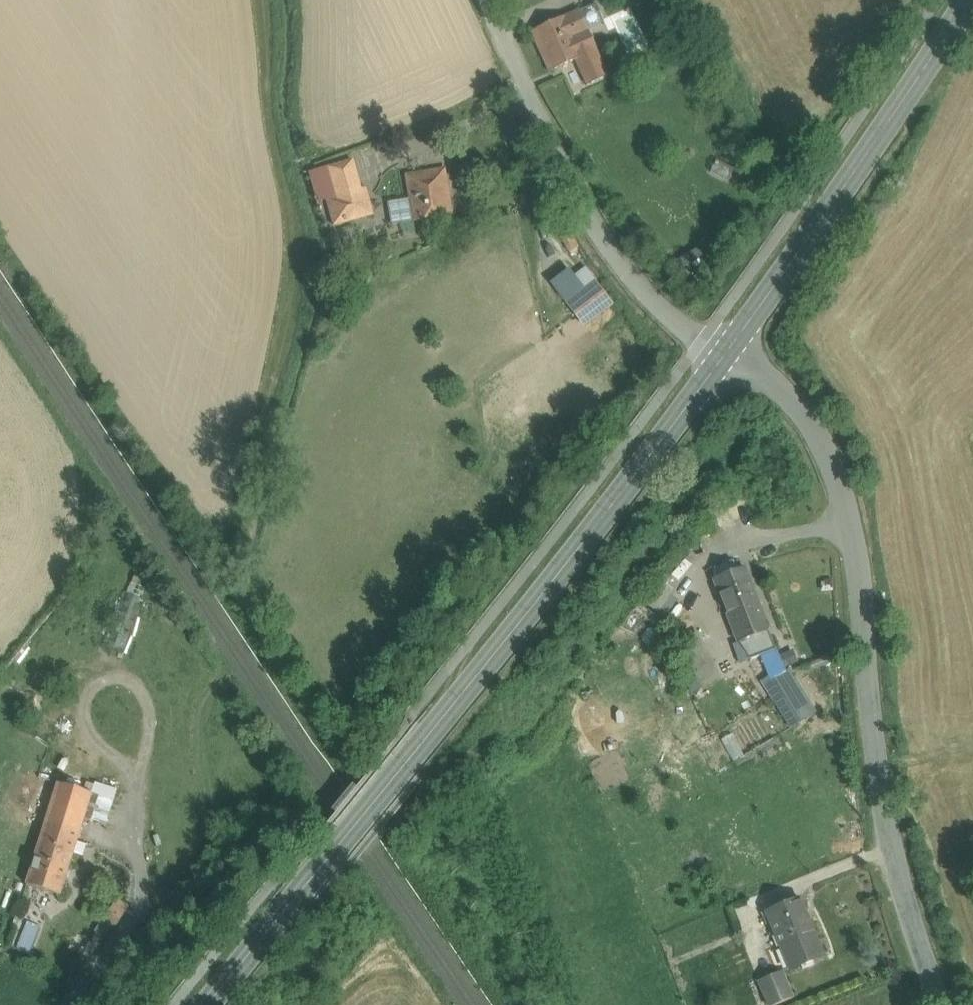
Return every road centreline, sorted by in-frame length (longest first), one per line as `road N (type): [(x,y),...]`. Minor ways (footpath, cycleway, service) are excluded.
road 1 (unclassified): [(950,1004),(891,844),(851,518),(831,442),(797,399),(728,343)]
road 2 (tertiary): [(403,765),(614,513),(728,343)]
road 3 (unclassified): [(728,343),(704,334),(623,261),(487,0)]
road 4 (tertiary): [(728,343),(964,0)]
road 5 (tertiary): [(403,765),(208,1004)]

